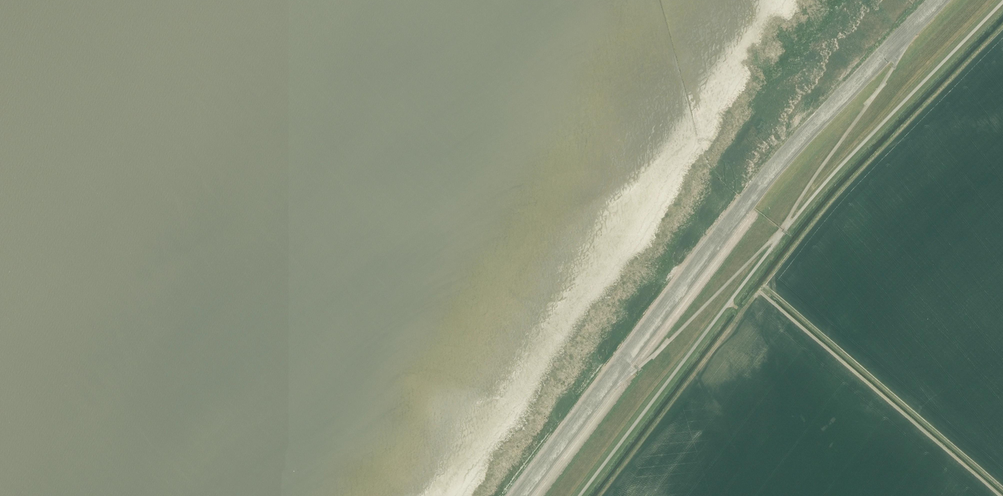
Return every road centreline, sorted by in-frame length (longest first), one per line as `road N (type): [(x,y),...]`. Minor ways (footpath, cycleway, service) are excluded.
road 1 (unclassified): [(580,495),(788,225),(1002,2)]

